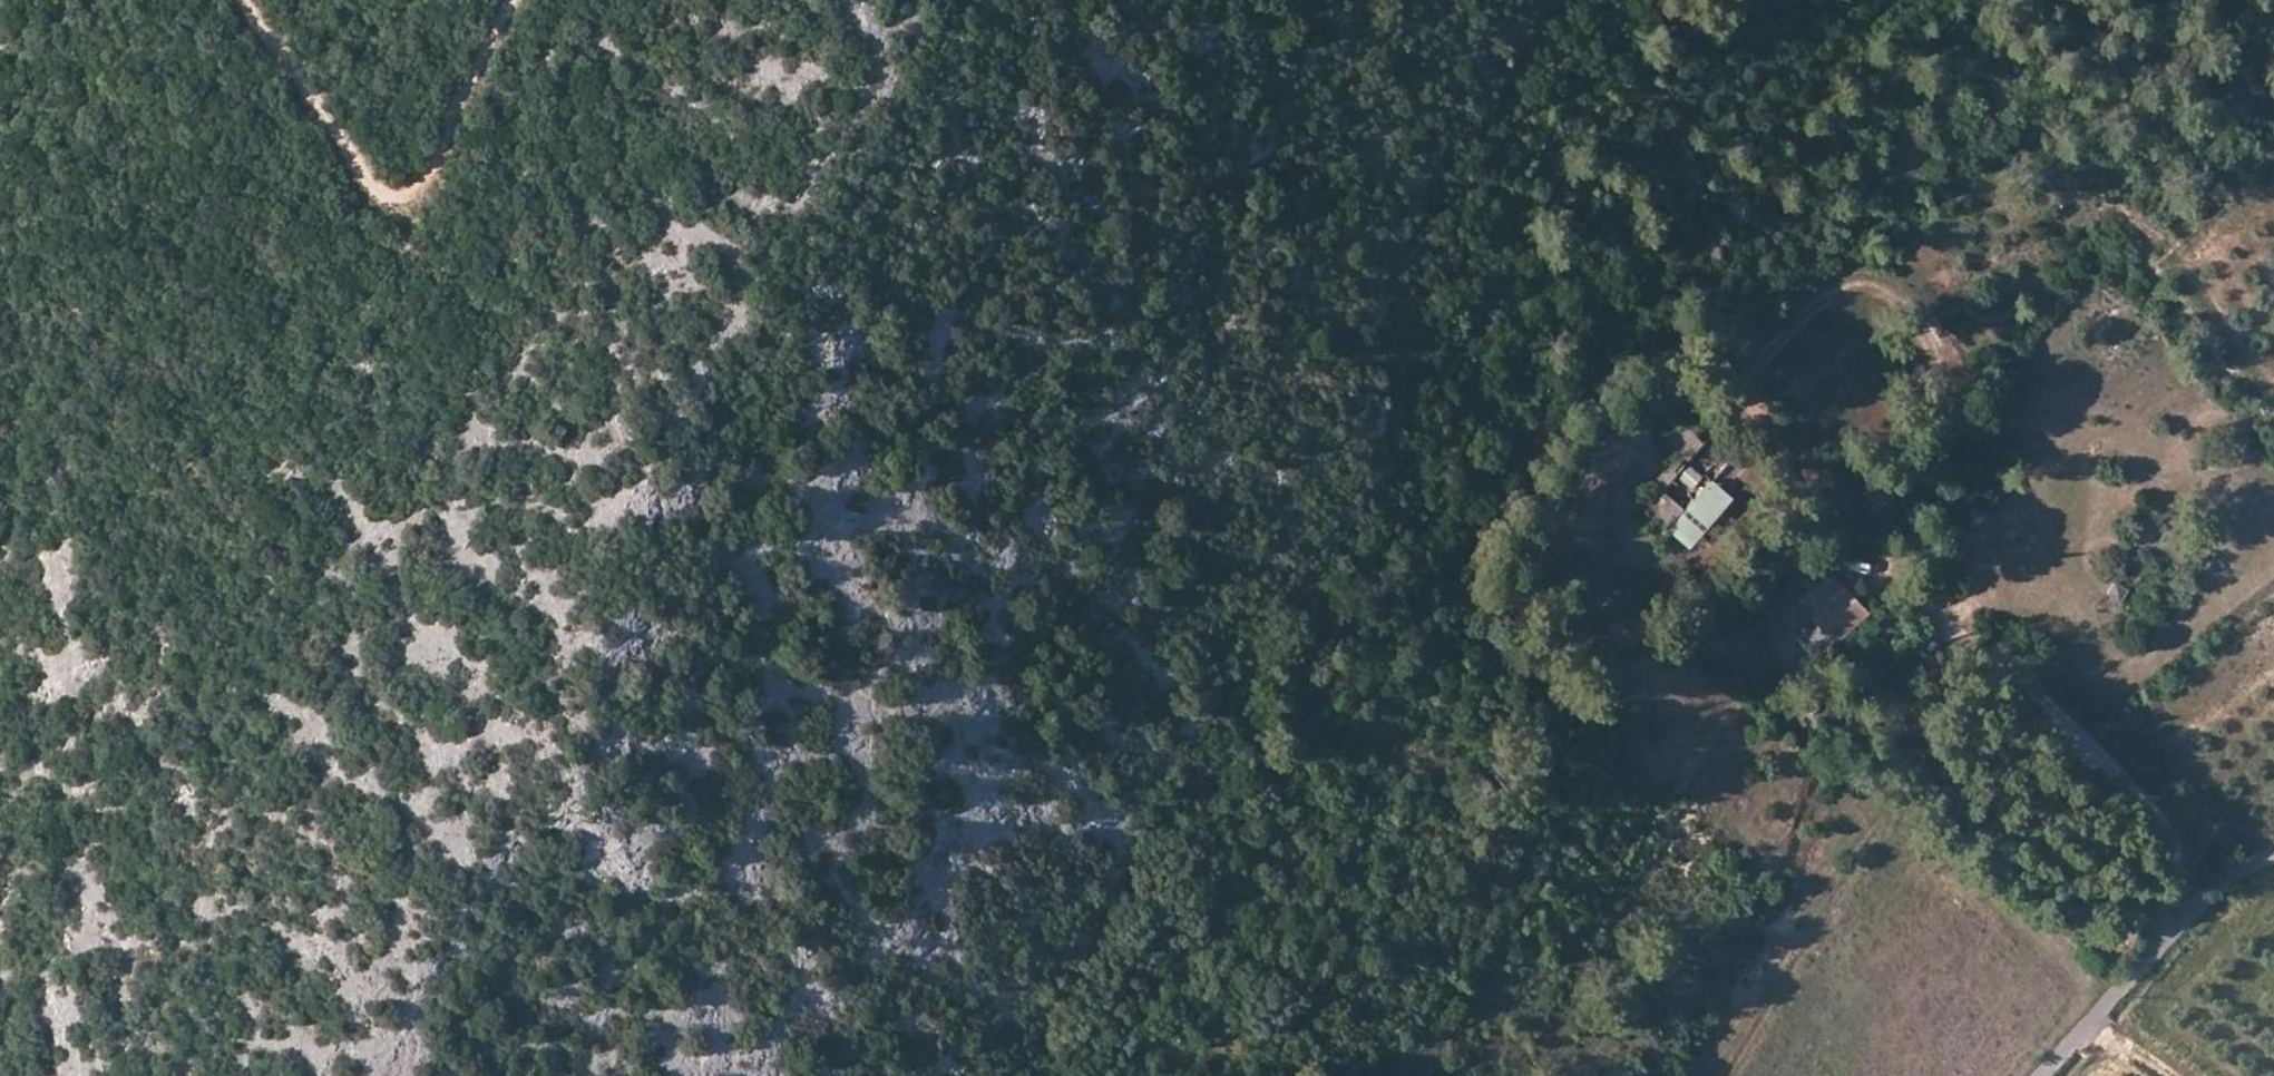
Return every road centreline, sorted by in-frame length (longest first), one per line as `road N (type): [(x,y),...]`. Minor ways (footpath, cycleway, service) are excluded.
road 1 (track): [(523,0),(403,188),(345,151),(256,0)]
road 2 (track): [(2041,1075),(2221,884),(2273,862)]

